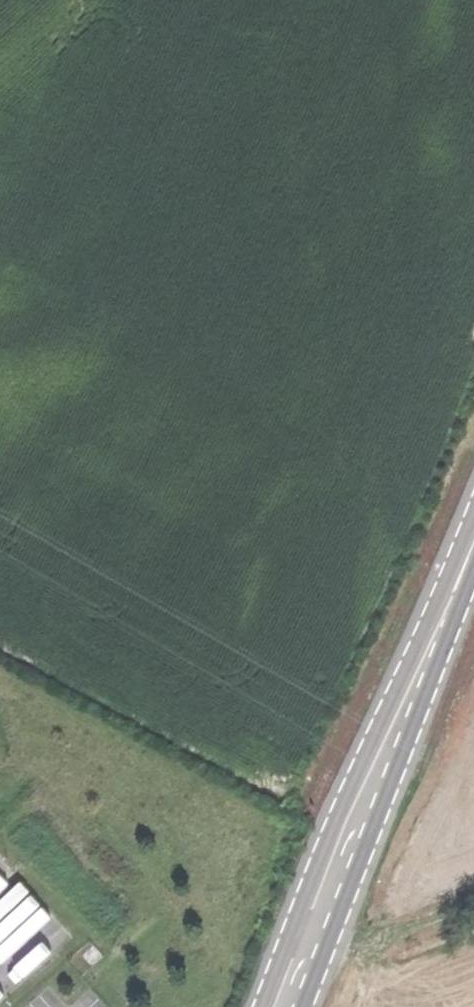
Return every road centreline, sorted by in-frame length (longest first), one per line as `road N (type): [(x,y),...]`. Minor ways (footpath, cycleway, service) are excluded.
road 1 (primary): [(473,526),(284,1006)]

